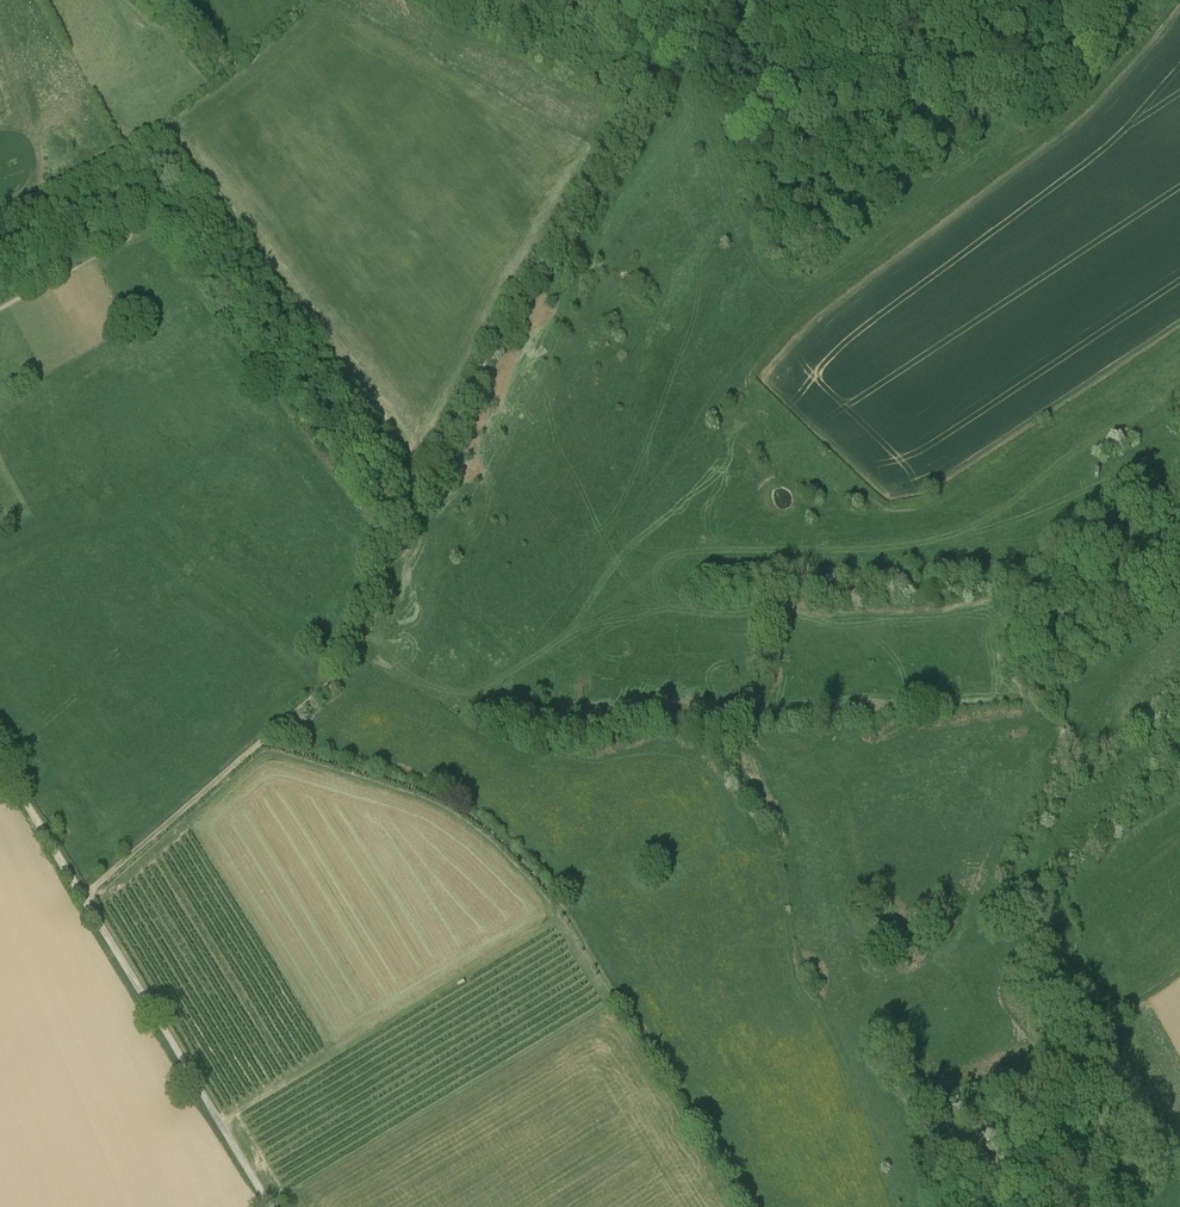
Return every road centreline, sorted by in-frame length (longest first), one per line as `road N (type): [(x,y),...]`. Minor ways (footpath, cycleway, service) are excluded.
road 1 (track): [(260,741),(345,664),(388,558),(502,331),(595,174),(685,47),(701,0)]
road 2 (unclassified): [(271,1206),(0,759)]
road 3 (track): [(82,895),(260,741)]

